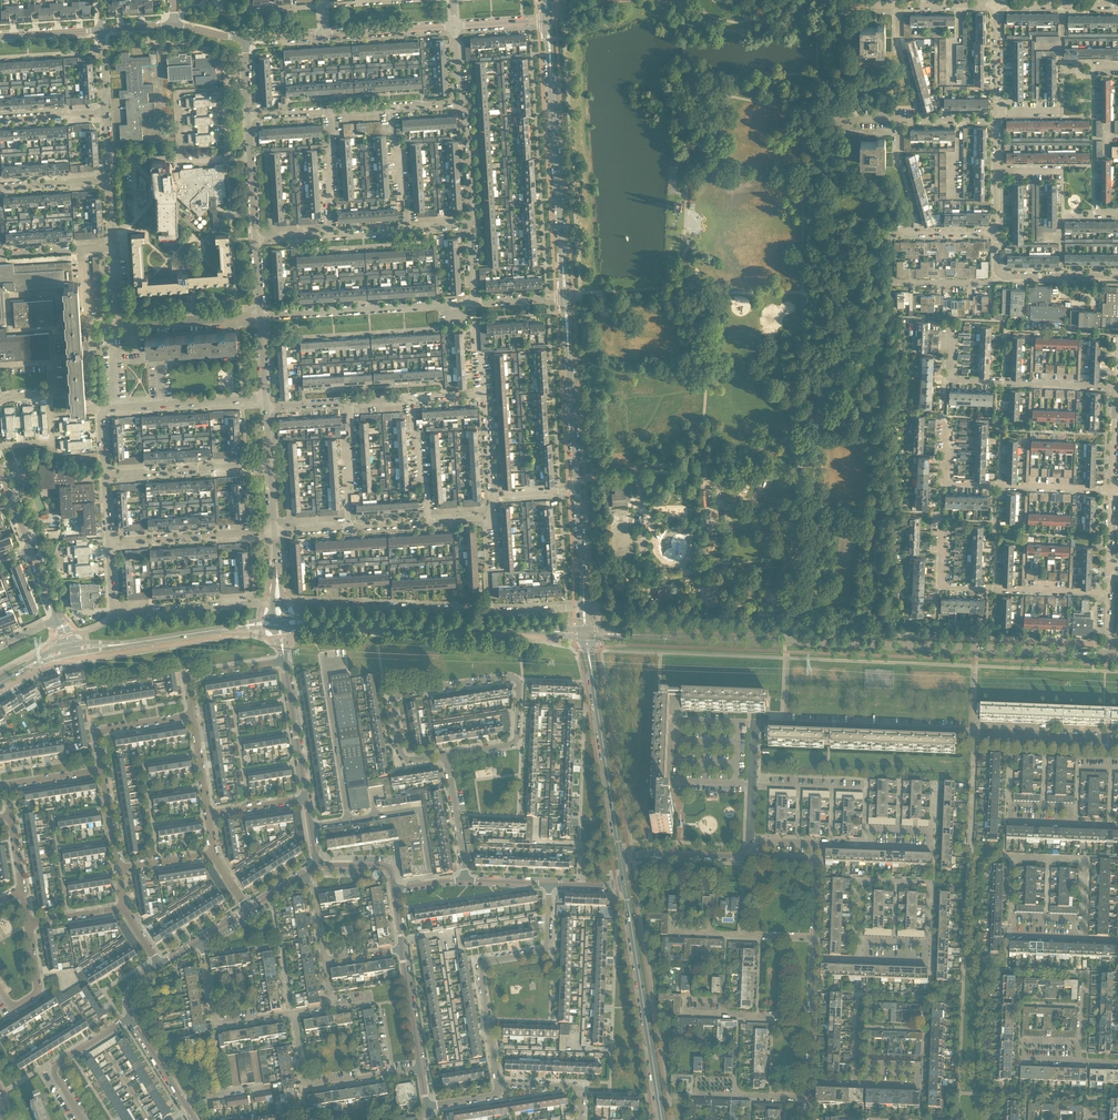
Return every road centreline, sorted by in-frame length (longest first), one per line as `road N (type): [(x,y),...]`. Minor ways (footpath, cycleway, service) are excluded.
road 1 (secondary): [(1106,654),(631,635)]
road 2 (tertiary): [(1117,738),(755,726)]
road 3 (residential): [(996,232),(889,229),(889,283),(1000,275)]
road 4 (unclassified): [(446,756),(514,741),(519,681),(509,676),(396,695)]
road 5 (unclassified): [(501,1082),(482,965),(548,945),(550,884)]
road 6 (secondary): [(662,1119),(625,885)]
road 7 (secondary): [(549,631),(314,623)]
road 8 (residential): [(105,475),(107,408),(266,397)]
road 9 (residential): [(261,316),(472,302)]
road 10 (residential): [(282,603),(490,611)]
road 11 (secondary): [(563,254),(551,61)]
road 12 (secondary): [(620,858),(591,670)]
road 13 (unclassified): [(348,822),(328,678),(331,664),(341,662)]
road 14 (residential): [(1109,592),(941,585)]
road 15 (residential): [(1116,386),(949,380)]
road 16 (residential): [(1113,488),(946,483)]
road 17 (residential): [(105,475),(270,465)]
road 18 (residential): [(109,541),(273,531)]
road 19 (residential): [(114,611),(273,603)]
road 20 (unclassified): [(390,1073),(304,1084),(294,1013)]
road 21 (secondary): [(577,491),(568,333)]
road 22 (unclassified): [(198,942),(218,1023),(290,1014)]
road 23 (residential): [(996,119),(843,119)]
road 24 (residential): [(81,1119),(54,1068),(130,1020)]
road 25 (unclassified): [(348,822),(419,810),(431,883)]
road 26 (residential): [(1074,939),(1012,936),(1013,916),(1075,918)]
road 27 (tertiary): [(307,800),(284,660)]
road 28 (tertiary): [(815,937),(816,867),(749,857)]
road 29 (residential): [(102,771),(99,728),(192,715)]
road 30 (residential): [(192,715),(191,675),(284,660)]
road 31 (residential): [(1071,824),(1011,821),(1011,808),(1071,812)]
road 32 (tertiary): [(454,25),(324,35)]
road 33 (residential): [(872,846),(929,848),(929,833),(872,830)]
road 34 (residential): [(1081,1044),(1025,1042),(1025,1060),(1080,1062)]
road 35 (tertiary): [(749,857),(620,858)]
road 36 (residential): [(467,226),(474,214),(469,110),(460,104)]
road 37 (unclassified): [(135,324),(261,316)]
road 38 (residential): [(11,819),(12,784),(102,771)]
road 39 (unclassified): [(464,880),(446,756)]
road 40 (residential): [(750,841),(872,846)]
road 41 (residential): [(996,4),(1117,4)]
road 42 (tertiary): [(420,1068),(401,949)]
road 43 (residential): [(0,990),(17,1006),(41,988),(30,923)]

